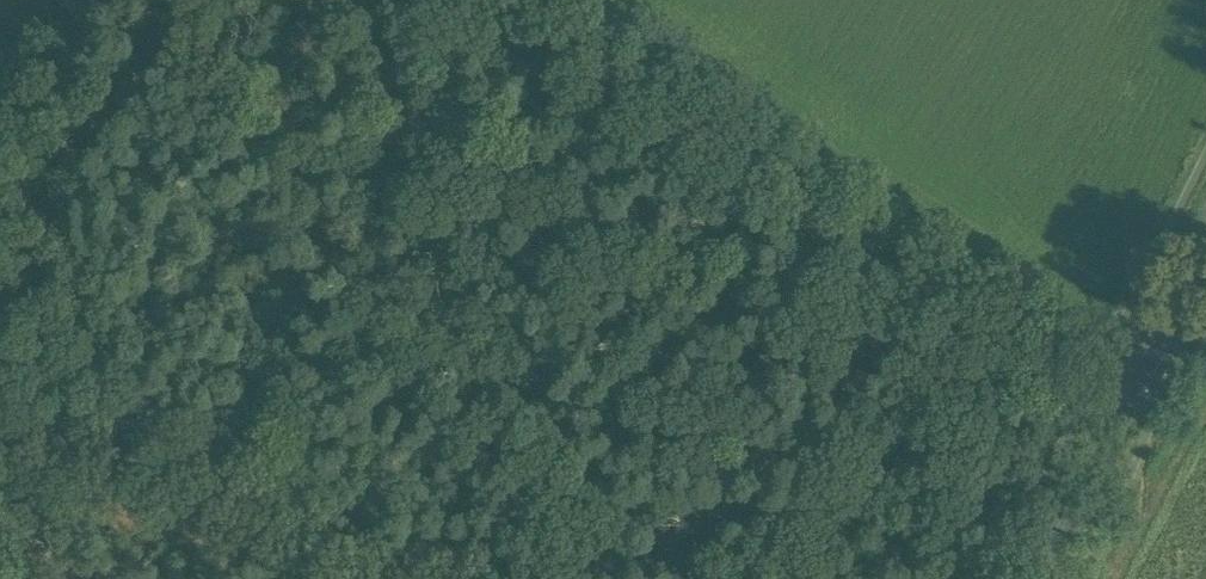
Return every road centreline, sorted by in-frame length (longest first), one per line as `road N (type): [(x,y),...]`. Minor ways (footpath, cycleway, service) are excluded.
road 1 (track): [(417,578),(234,475),(97,432),(76,433),(51,450),(19,578)]
road 2 (primary): [(1030,578),(1205,230)]

